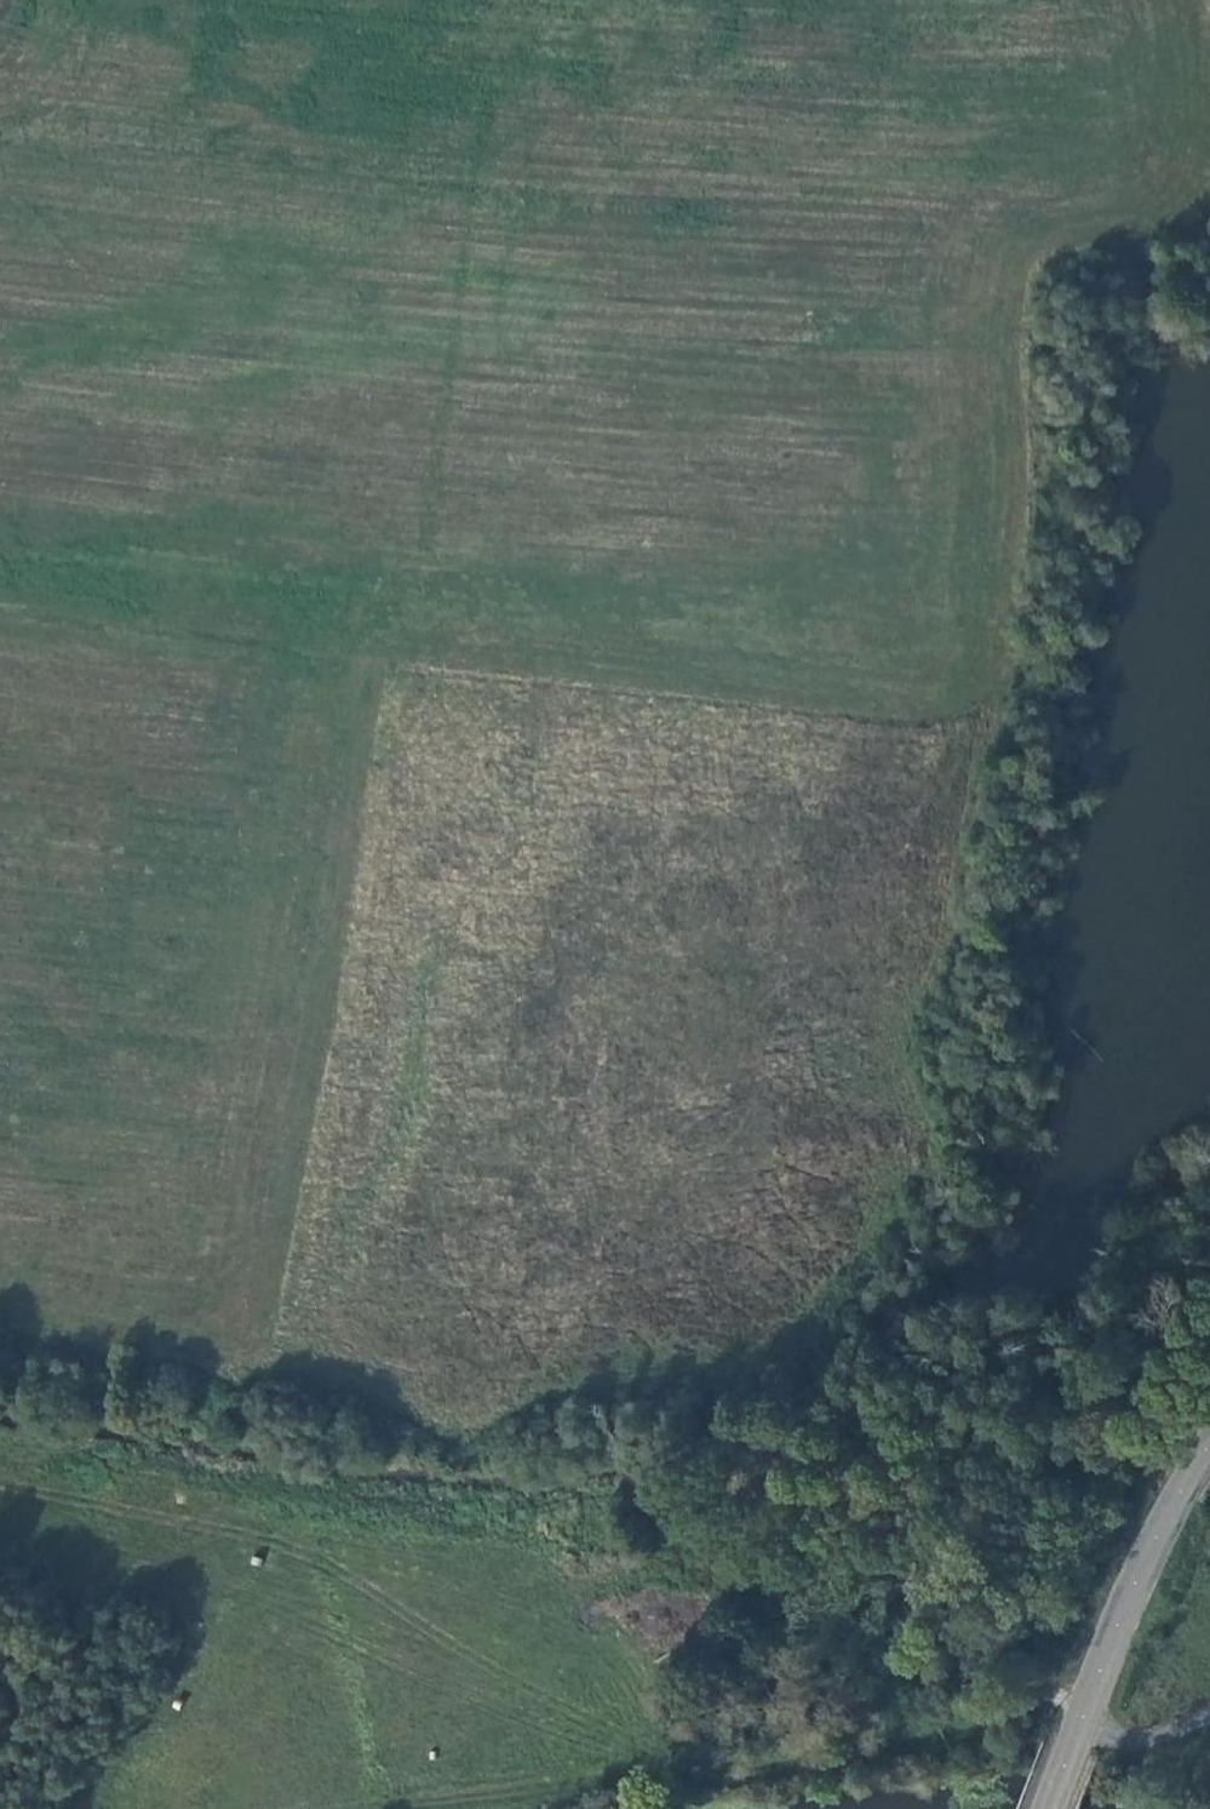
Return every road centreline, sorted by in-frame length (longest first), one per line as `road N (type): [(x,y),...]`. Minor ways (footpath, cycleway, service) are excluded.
road 1 (track): [(1094,1694),(903,1751),(386,1808)]
road 2 (tertiary): [(1209,1432),(1153,1527),(1052,1808)]

